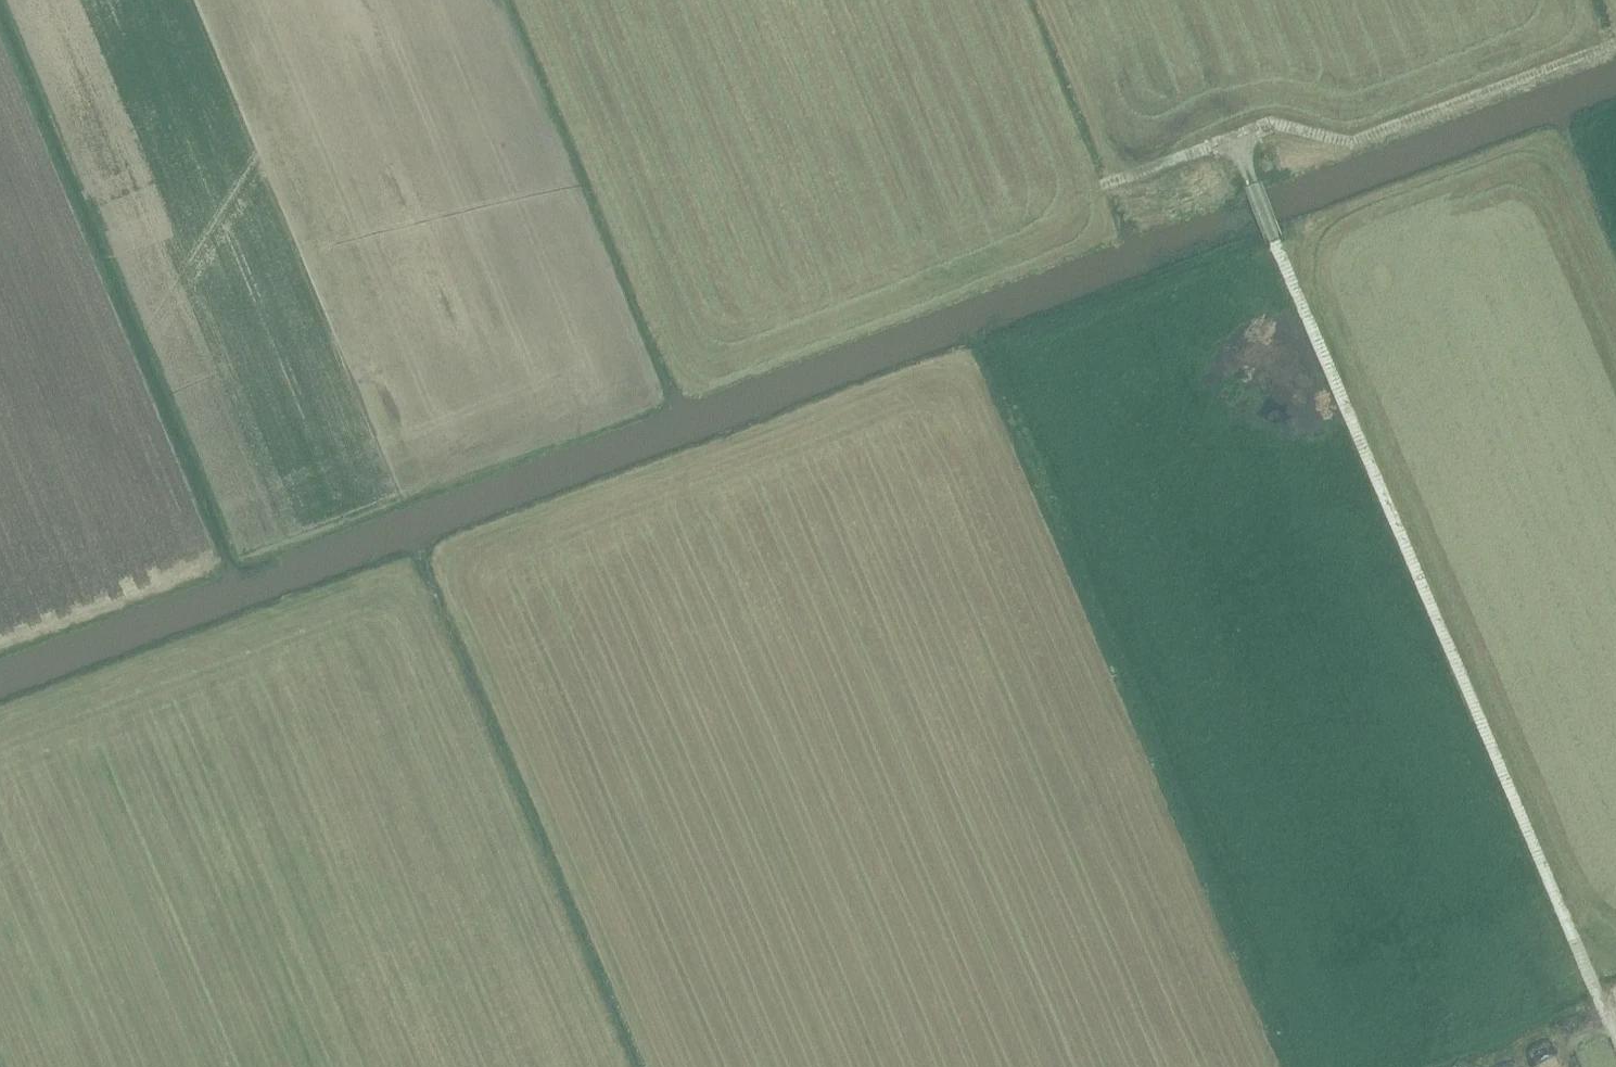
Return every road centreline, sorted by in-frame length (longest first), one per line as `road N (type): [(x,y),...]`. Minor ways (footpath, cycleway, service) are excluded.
road 1 (track): [(1615,47),(1351,145),(1273,126),(1245,134),(1242,152),(1615,1018)]
road 2 (track): [(1242,152),(1220,145),(1125,179)]

